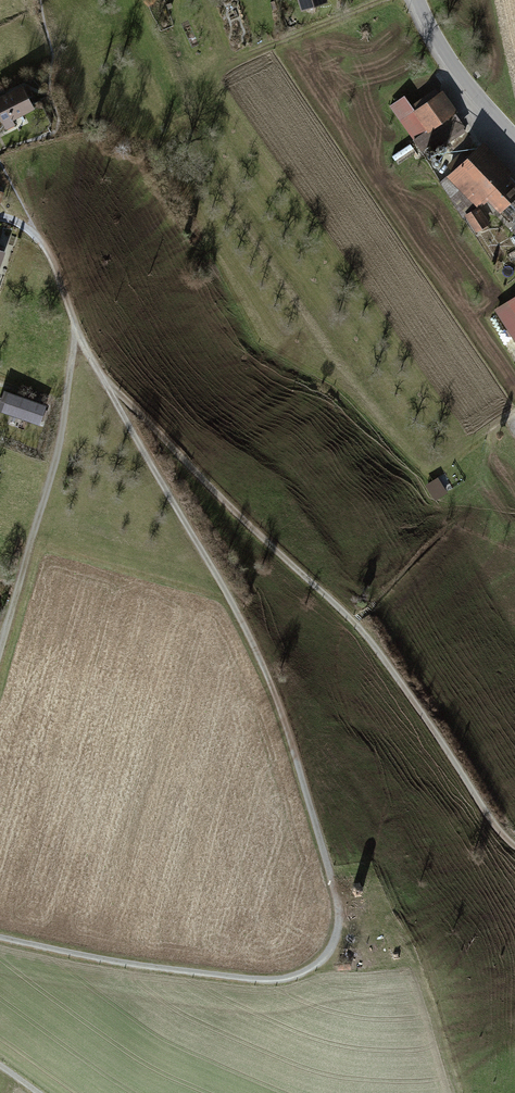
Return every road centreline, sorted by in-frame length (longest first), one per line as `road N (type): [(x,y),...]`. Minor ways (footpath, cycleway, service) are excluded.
road 1 (track): [(0,940),(280,993),(315,980),(344,933),(235,600),(75,338)]
road 2 (track): [(514,846),(358,626),(107,383)]
road 3 (track): [(0,217),(27,226),(49,250),(75,338),(60,437),(0,652)]
road 4 (unclassified): [(415,0),(476,105),(514,146)]

